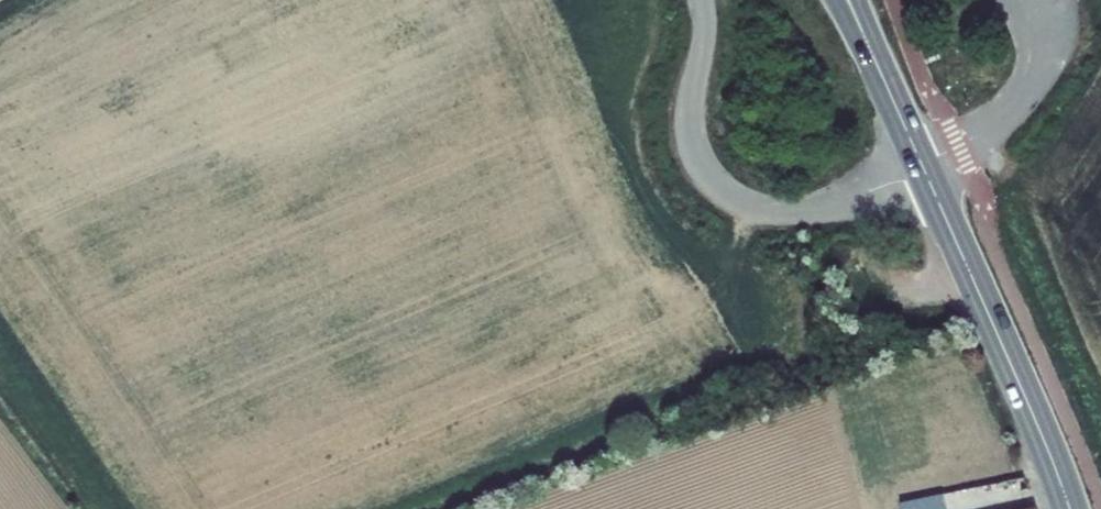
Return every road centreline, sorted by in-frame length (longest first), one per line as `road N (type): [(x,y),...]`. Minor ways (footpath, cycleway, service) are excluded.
road 1 (secondary): [(1068,508),(871,47)]

